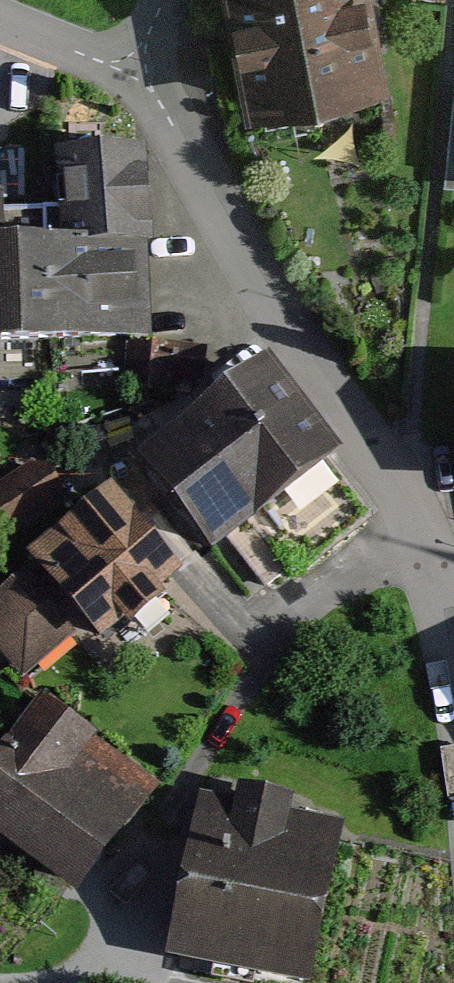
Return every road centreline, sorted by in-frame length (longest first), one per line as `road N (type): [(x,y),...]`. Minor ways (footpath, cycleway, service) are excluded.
road 1 (residential): [(453,715),(412,521),(314,375),(205,161),(123,69)]
road 2 (residential): [(123,69),(0,16)]

